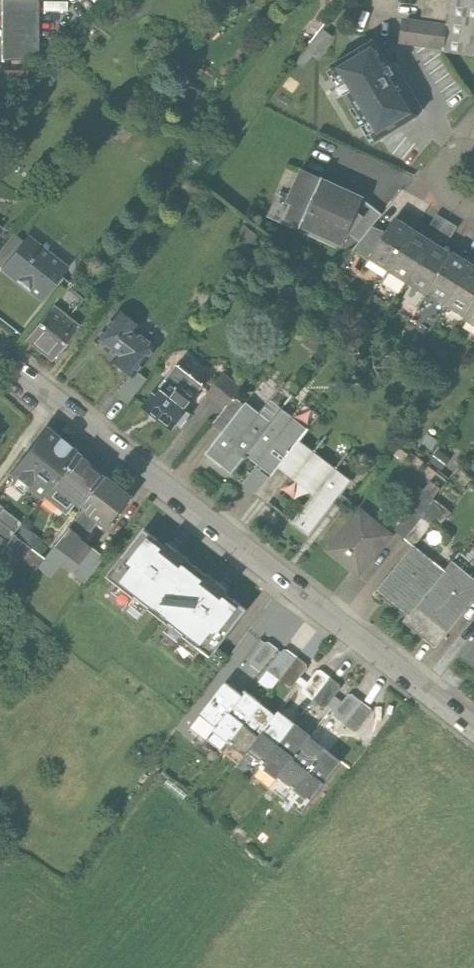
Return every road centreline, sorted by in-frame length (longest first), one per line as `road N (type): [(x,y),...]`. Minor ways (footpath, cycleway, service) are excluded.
road 1 (residential): [(0,359),(473,728)]

